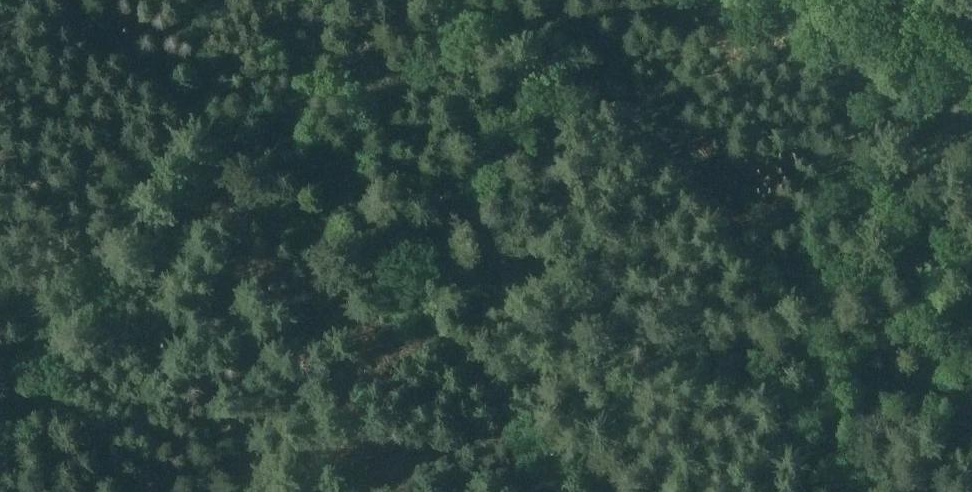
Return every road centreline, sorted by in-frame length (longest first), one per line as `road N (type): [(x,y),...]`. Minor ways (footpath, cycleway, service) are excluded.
road 1 (secondary): [(971,72),(860,0)]

